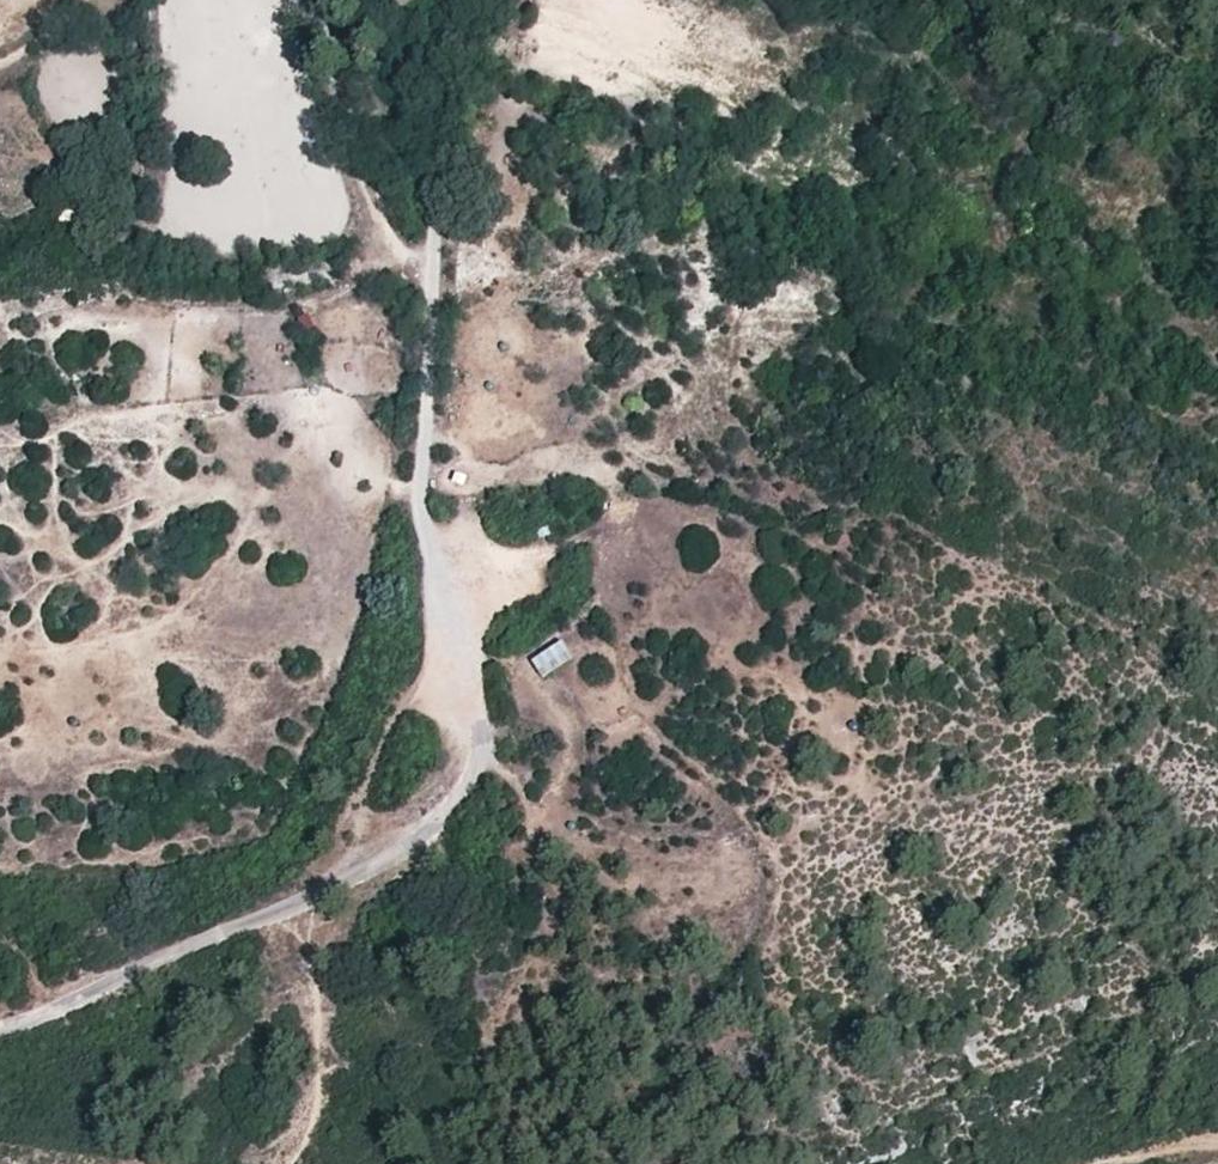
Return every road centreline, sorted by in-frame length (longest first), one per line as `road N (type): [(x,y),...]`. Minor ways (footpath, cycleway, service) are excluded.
road 1 (track): [(459,0),(433,233),(421,465),(452,602),(462,792),(291,909)]
road 2 (track): [(291,909),(0,1026)]

